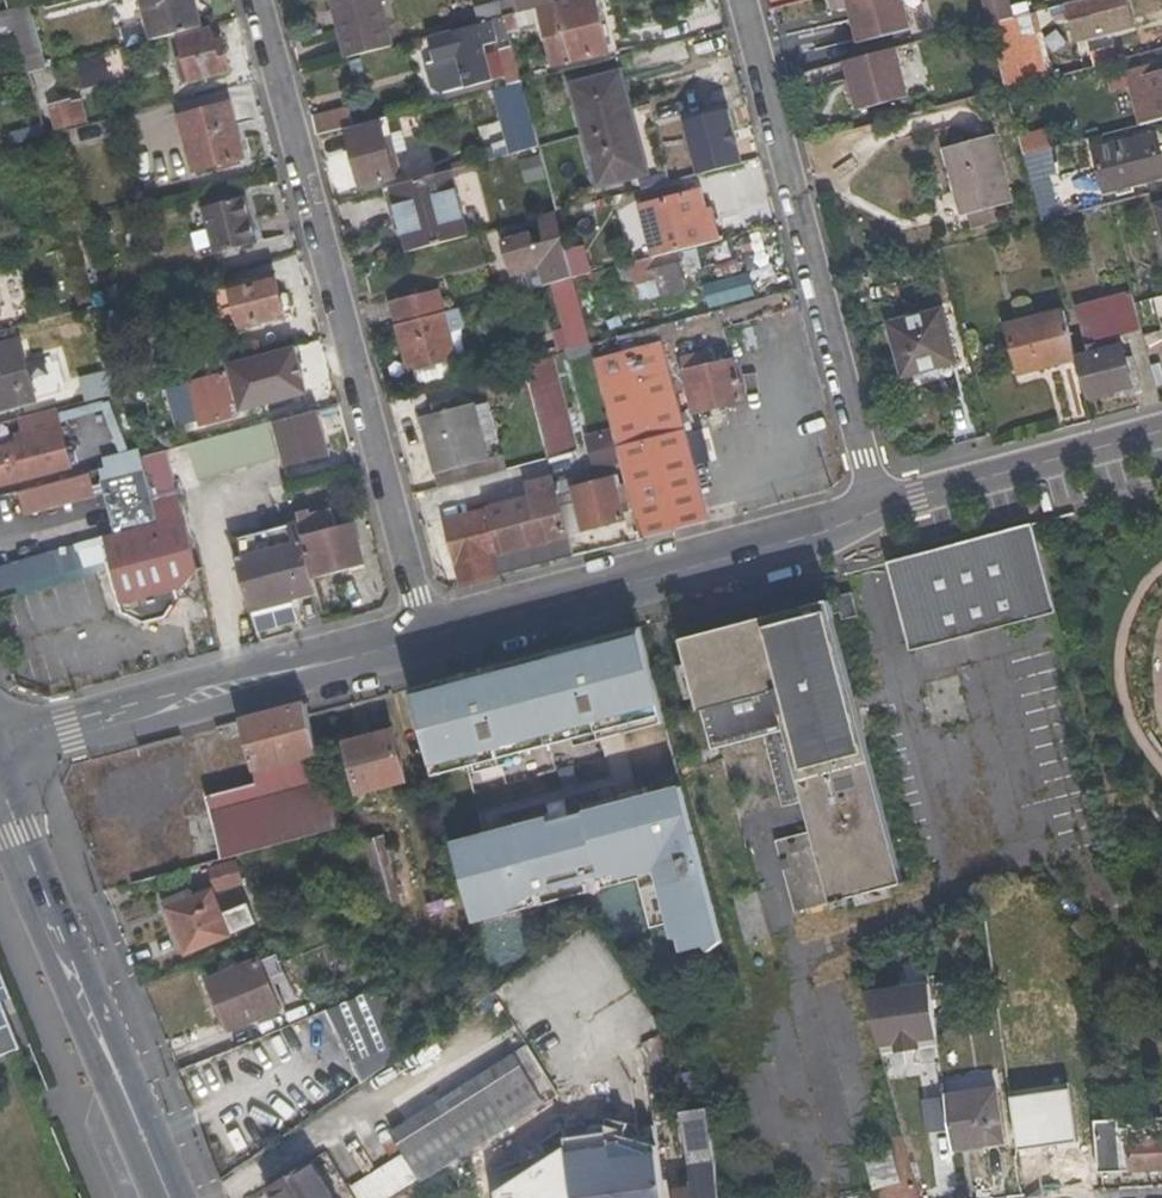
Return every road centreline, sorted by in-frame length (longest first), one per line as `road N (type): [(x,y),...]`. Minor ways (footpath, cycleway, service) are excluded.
road 1 (residential): [(260,0),(428,637)]
road 2 (residential): [(744,0),(877,509)]
road 3 (tertiary): [(877,509),(811,542),(428,637)]
road 4 (tertiary): [(428,637),(0,742)]
road 5 (tertiary): [(0,801),(170,1197)]
road 6 (tertiary): [(1161,434),(877,509)]

